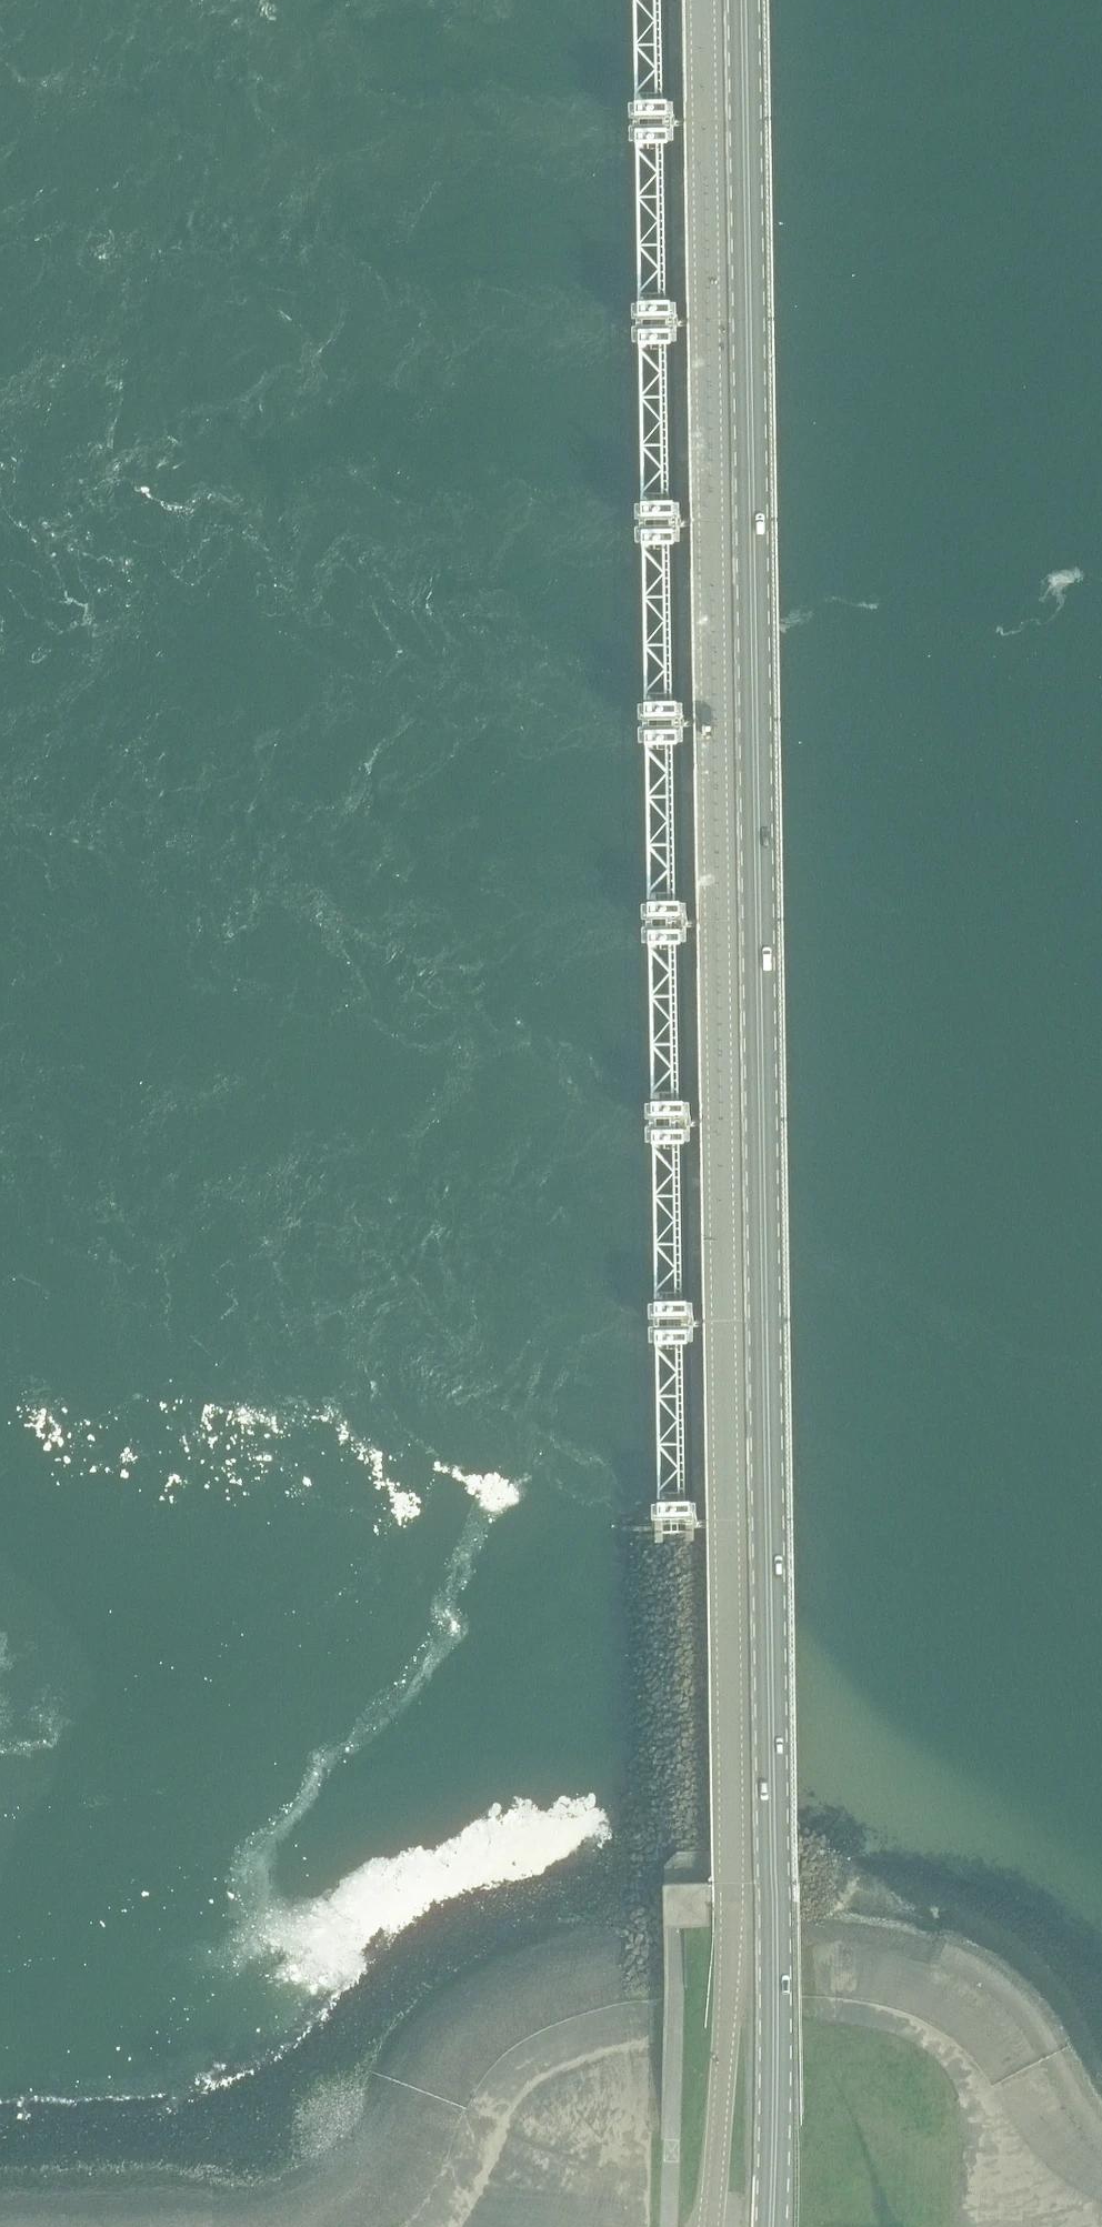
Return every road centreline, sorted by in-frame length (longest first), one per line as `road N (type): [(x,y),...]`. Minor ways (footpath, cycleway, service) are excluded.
road 1 (unclassified): [(706,2226),(733,1830),(703,0)]
road 2 (primary): [(770,2226),(777,2082),(744,0)]

